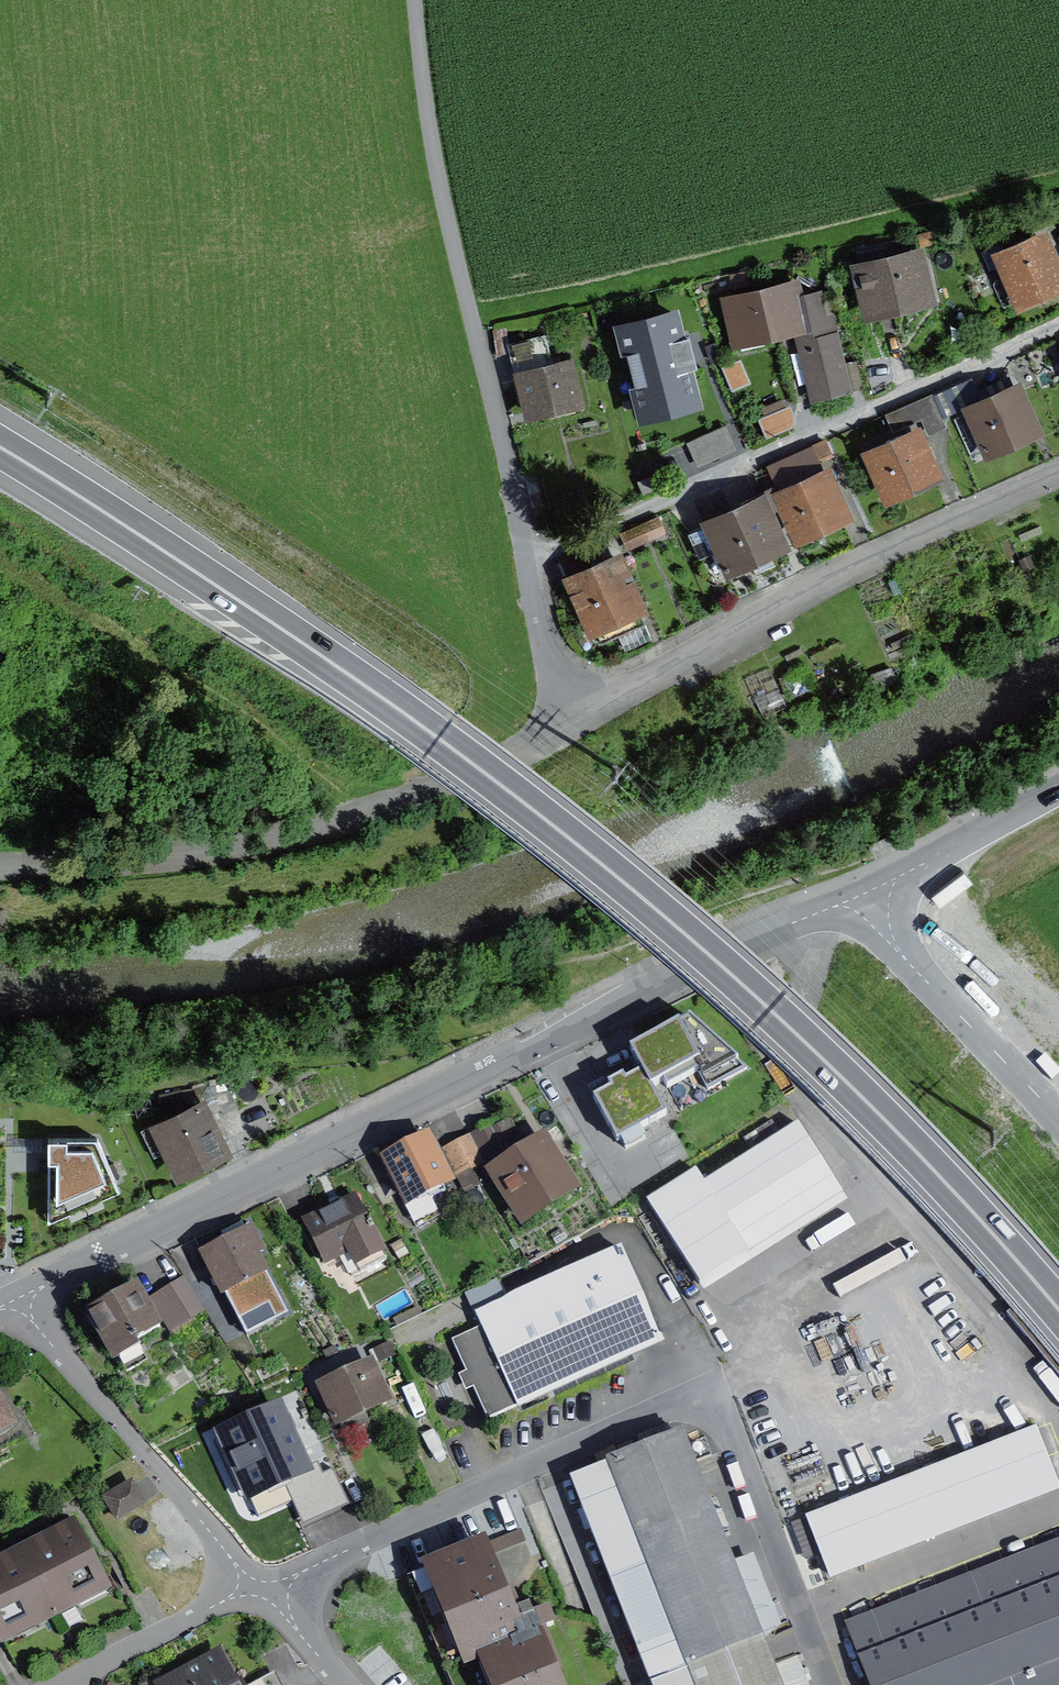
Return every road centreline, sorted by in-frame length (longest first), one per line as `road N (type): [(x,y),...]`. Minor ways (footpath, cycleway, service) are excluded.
road 1 (trunk): [(0,447),(372,691),(607,869),(864,1099),(1058,1310)]
road 2 (residential): [(865,893),(700,963),(15,1300)]
road 3 (residential): [(829,1684),(738,1447),(704,1411),(653,1413),(258,1587)]
road 4 (unclassified): [(588,719),(429,793),(245,845),(0,867)]
road 5 (residential): [(1058,325),(526,563)]
road 6 (residential): [(526,563),(433,156),(413,0)]
road 7 (residential): [(1058,475),(852,569),(588,719)]
road 8 (residential): [(15,1300),(258,1587)]
road 9 (residential): [(1058,1120),(905,959),(865,893)]
road 10 (residential): [(1058,789),(865,893)]
road 11 (residential): [(258,1587),(62,1684)]
road 12 (residential): [(588,719),(552,667),(526,563)]
road 13 (residential): [(258,1587),(344,1684)]

